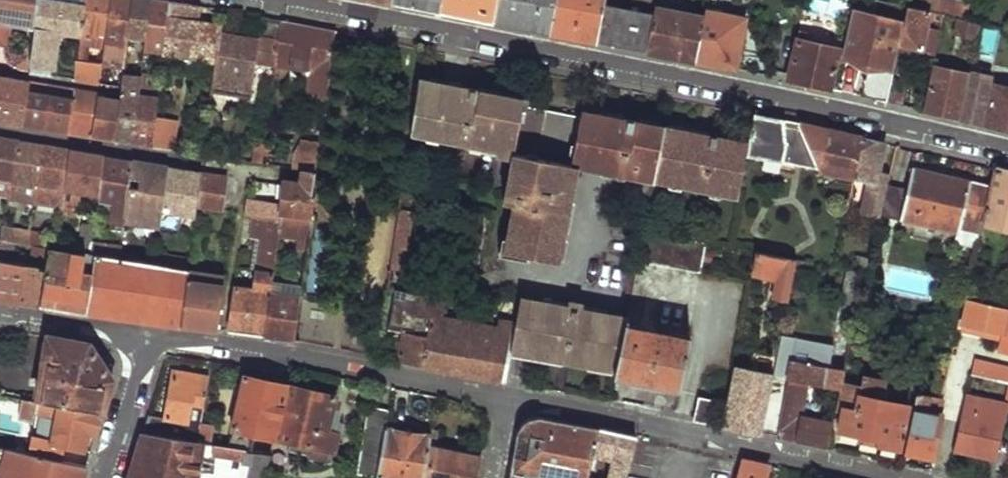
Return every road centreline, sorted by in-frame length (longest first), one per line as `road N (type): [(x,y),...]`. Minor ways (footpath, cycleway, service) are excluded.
road 1 (residential): [(147,333),(332,361),(893,477)]
road 2 (residential): [(281,0),(1007,151)]
road 3 (residential): [(106,477),(147,333)]
road 4 (residential): [(147,333),(0,310)]

